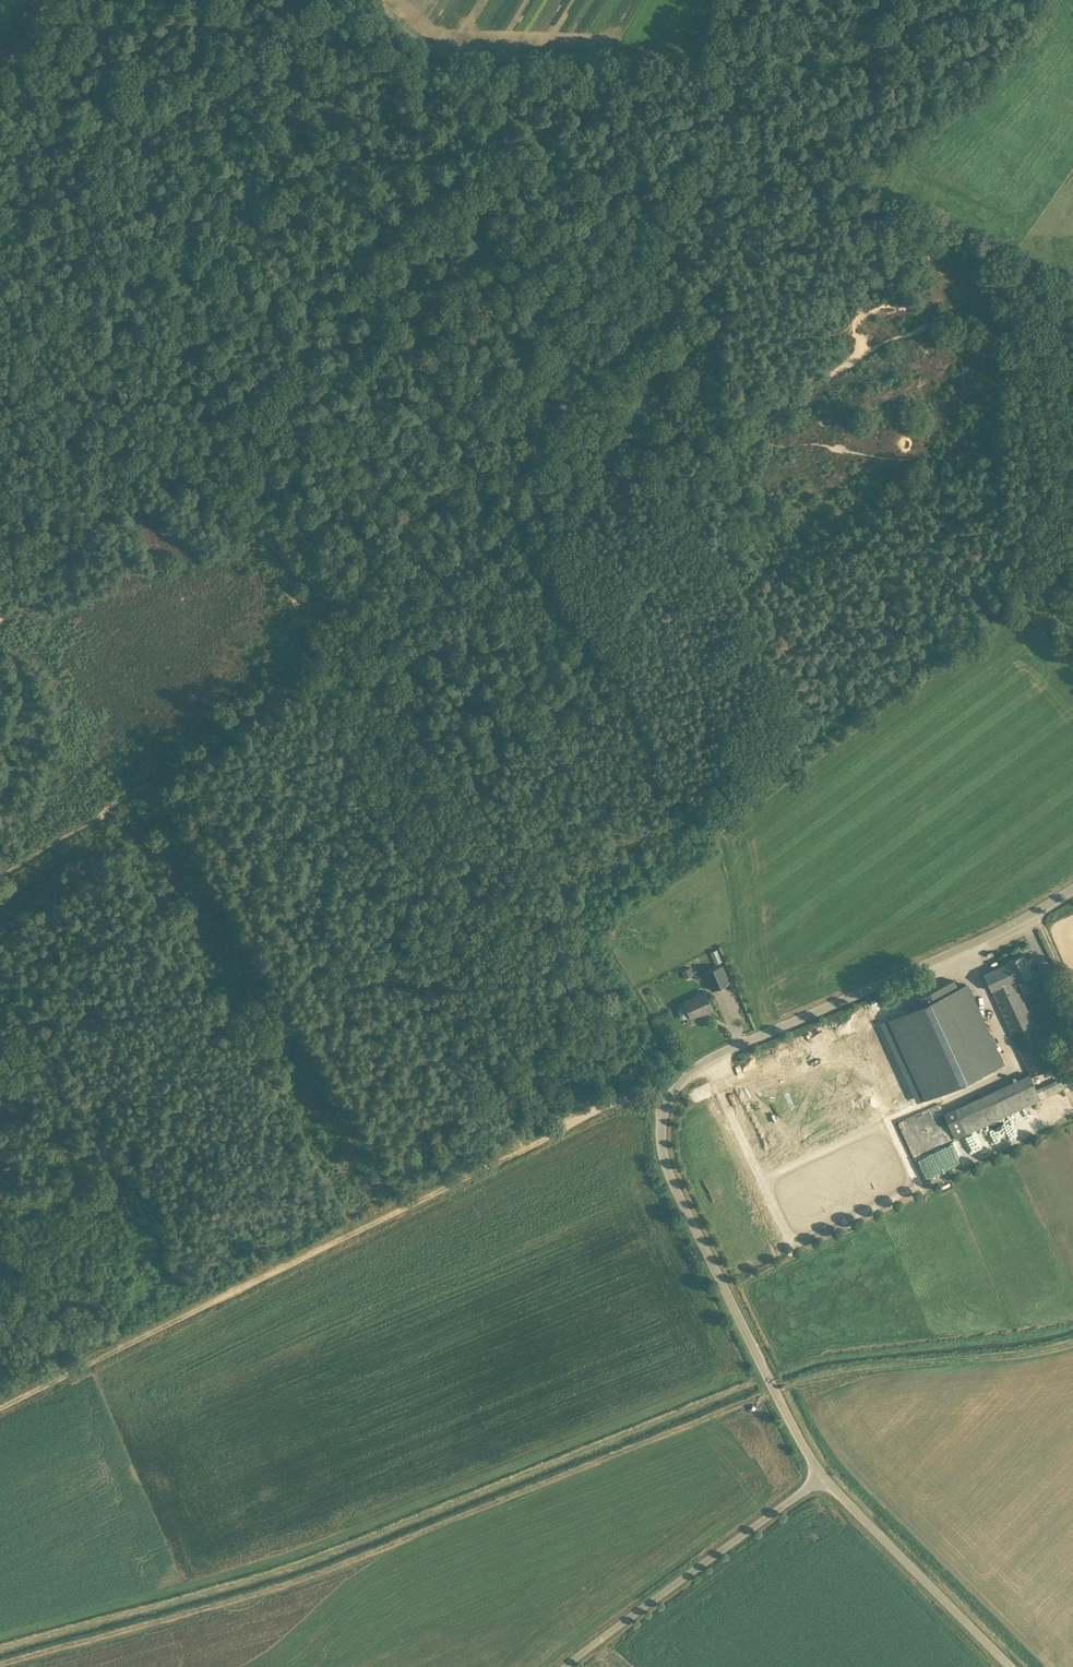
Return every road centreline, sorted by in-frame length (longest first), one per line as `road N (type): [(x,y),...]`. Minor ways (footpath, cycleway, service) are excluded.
road 1 (unclassified): [(822,1477),(676,1192),(661,1144),(671,1092),(708,1058),(985,943),(1072,892)]
road 2 (track): [(0,256),(106,386),(381,640)]
road 3 (track): [(786,387),(724,318),(419,56)]
road 4 (track): [(0,1413),(358,1233)]
road 5 (track): [(998,295),(1029,319),(1029,594),(1040,627),(1072,660)]
road 6 (track): [(358,1233),(636,1098),(666,1104)]
road 7 (track): [(381,640),(103,820)]
road 8 (unclassified): [(565,1666),(822,1477)]
road 9 (unclassified): [(1011,1666),(822,1477)]

